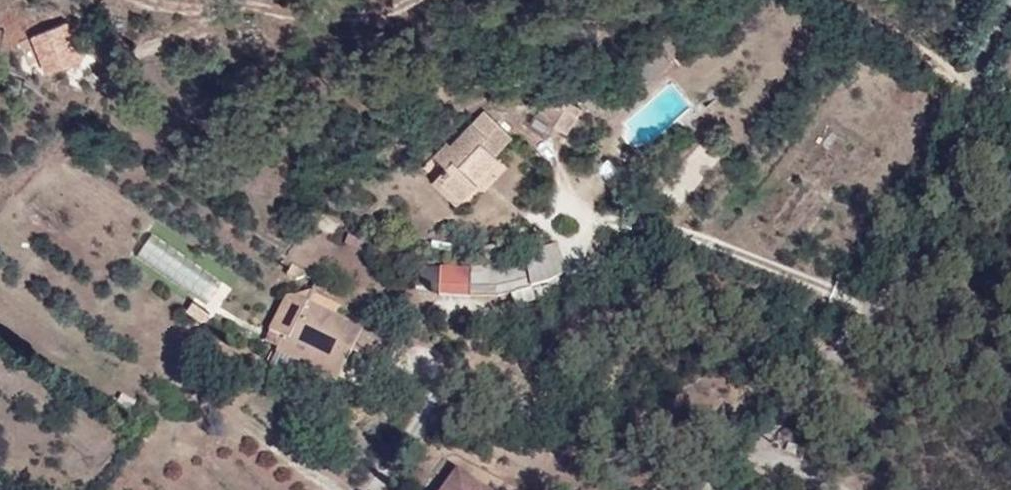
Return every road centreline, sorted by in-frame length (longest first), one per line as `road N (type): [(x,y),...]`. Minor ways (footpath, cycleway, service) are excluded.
road 1 (residential): [(692,489),(786,429),(858,324),(915,265),(1010,11)]

